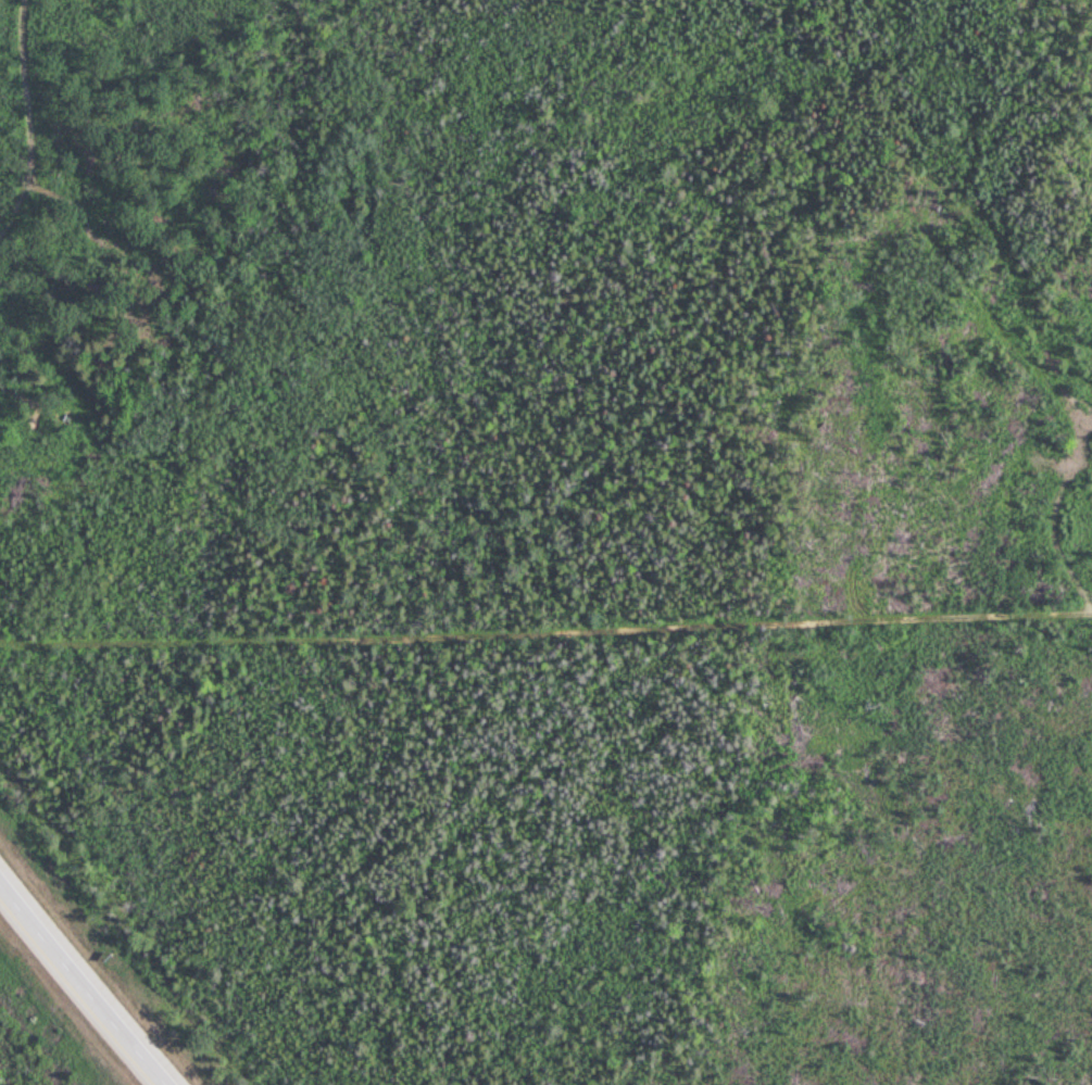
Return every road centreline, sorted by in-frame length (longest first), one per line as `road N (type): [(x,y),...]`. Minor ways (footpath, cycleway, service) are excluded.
road 1 (motorway): [(172,1084),(0,876)]

